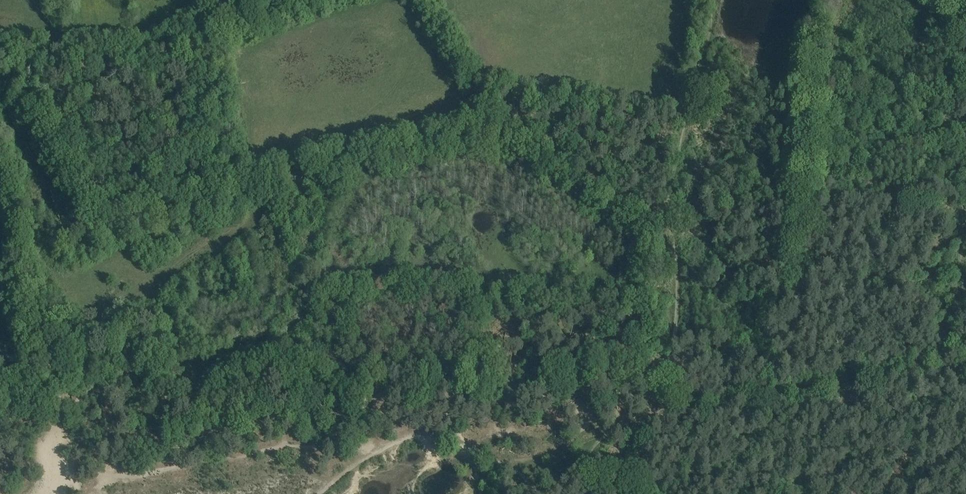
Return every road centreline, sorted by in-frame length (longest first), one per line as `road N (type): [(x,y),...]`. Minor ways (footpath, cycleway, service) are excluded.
road 1 (track): [(965,368),(773,390)]

